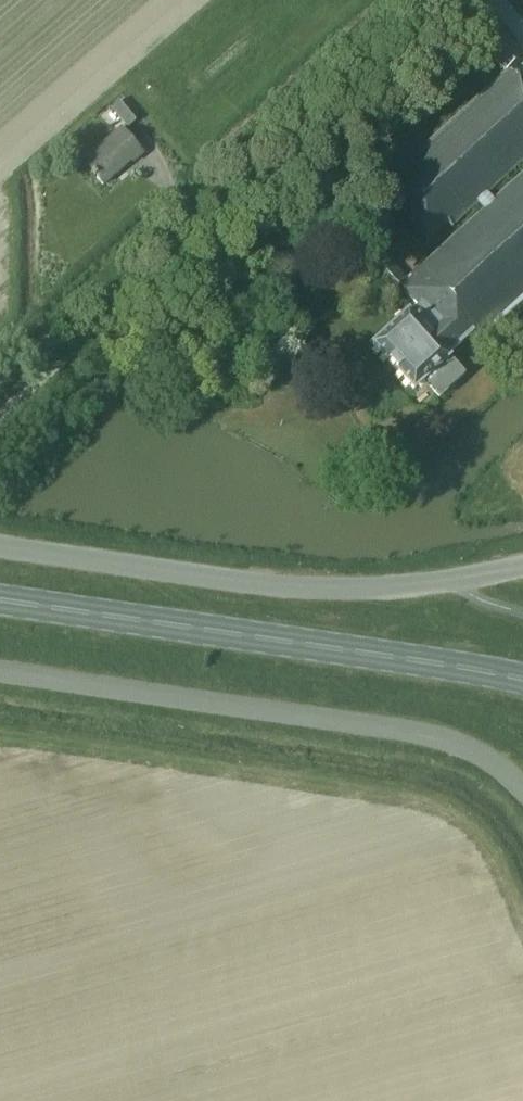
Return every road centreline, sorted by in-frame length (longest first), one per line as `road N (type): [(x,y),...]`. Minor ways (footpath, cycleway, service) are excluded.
road 1 (unclassified): [(0,671),(429,734),(480,752),(522,786)]
road 2 (primary): [(522,677),(0,599)]
road 3 (unclassified): [(0,545),(318,588),(398,586),(522,566)]

